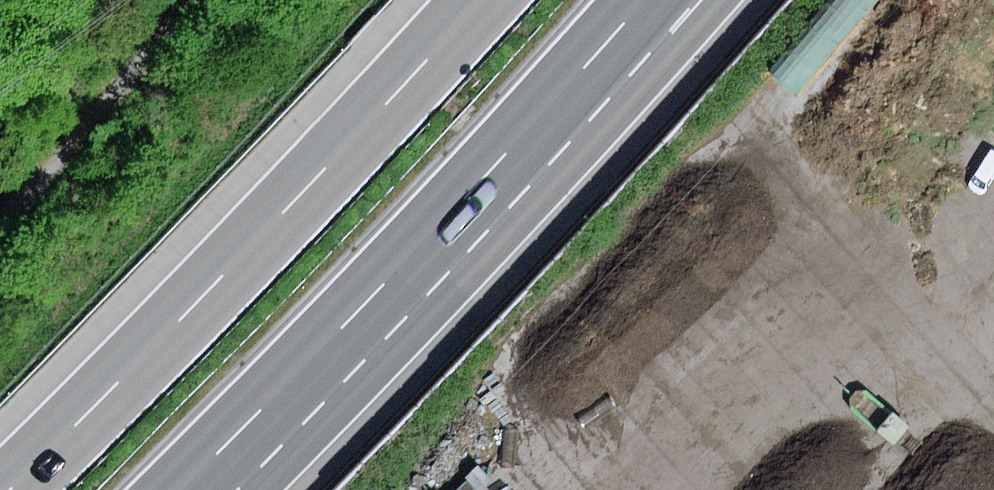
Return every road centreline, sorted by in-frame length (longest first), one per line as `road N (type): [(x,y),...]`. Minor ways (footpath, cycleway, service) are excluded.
road 1 (motorway): [(484,0),(10,489)]
road 2 (motorway): [(179,489),(551,106)]
road 3 (motorway): [(551,106),(685,0)]
road 4 (motorway): [(551,106),(644,0)]

